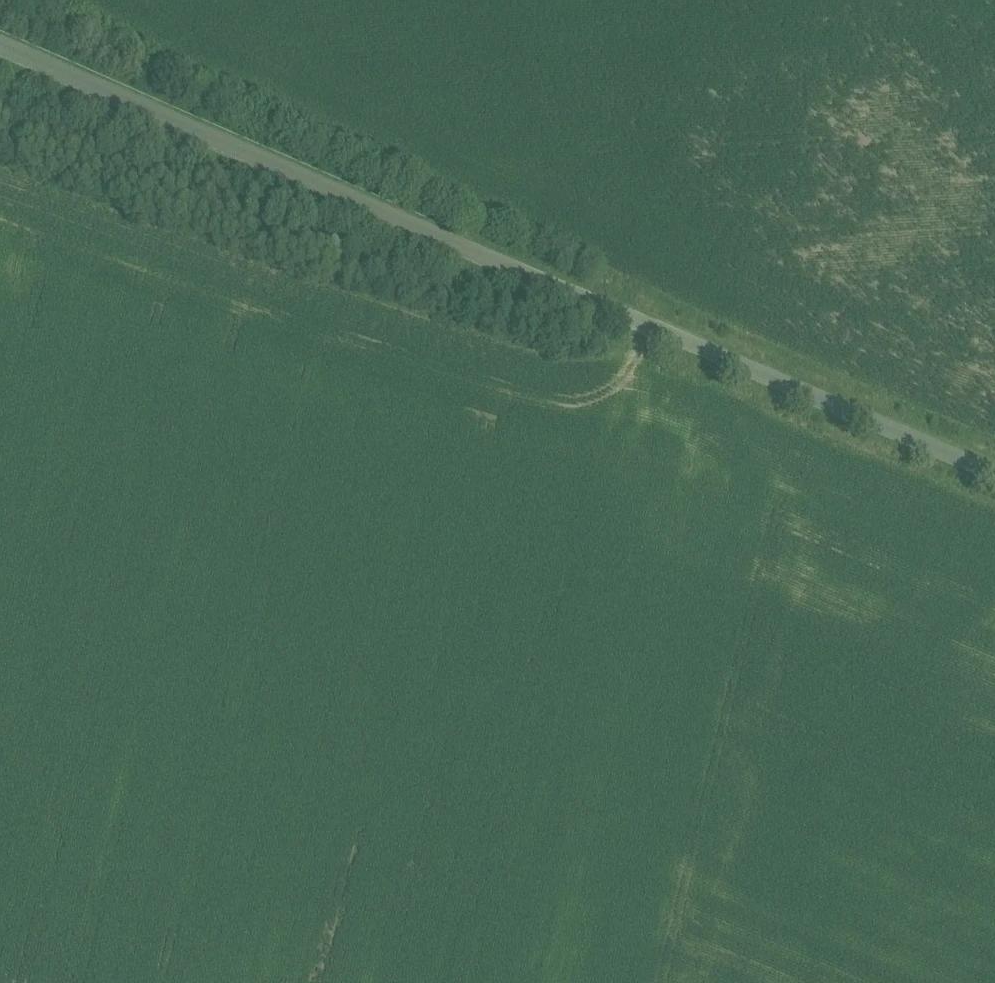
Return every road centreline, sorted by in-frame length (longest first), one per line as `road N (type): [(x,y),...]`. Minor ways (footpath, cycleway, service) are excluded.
road 1 (residential): [(0,54),(994,465)]

